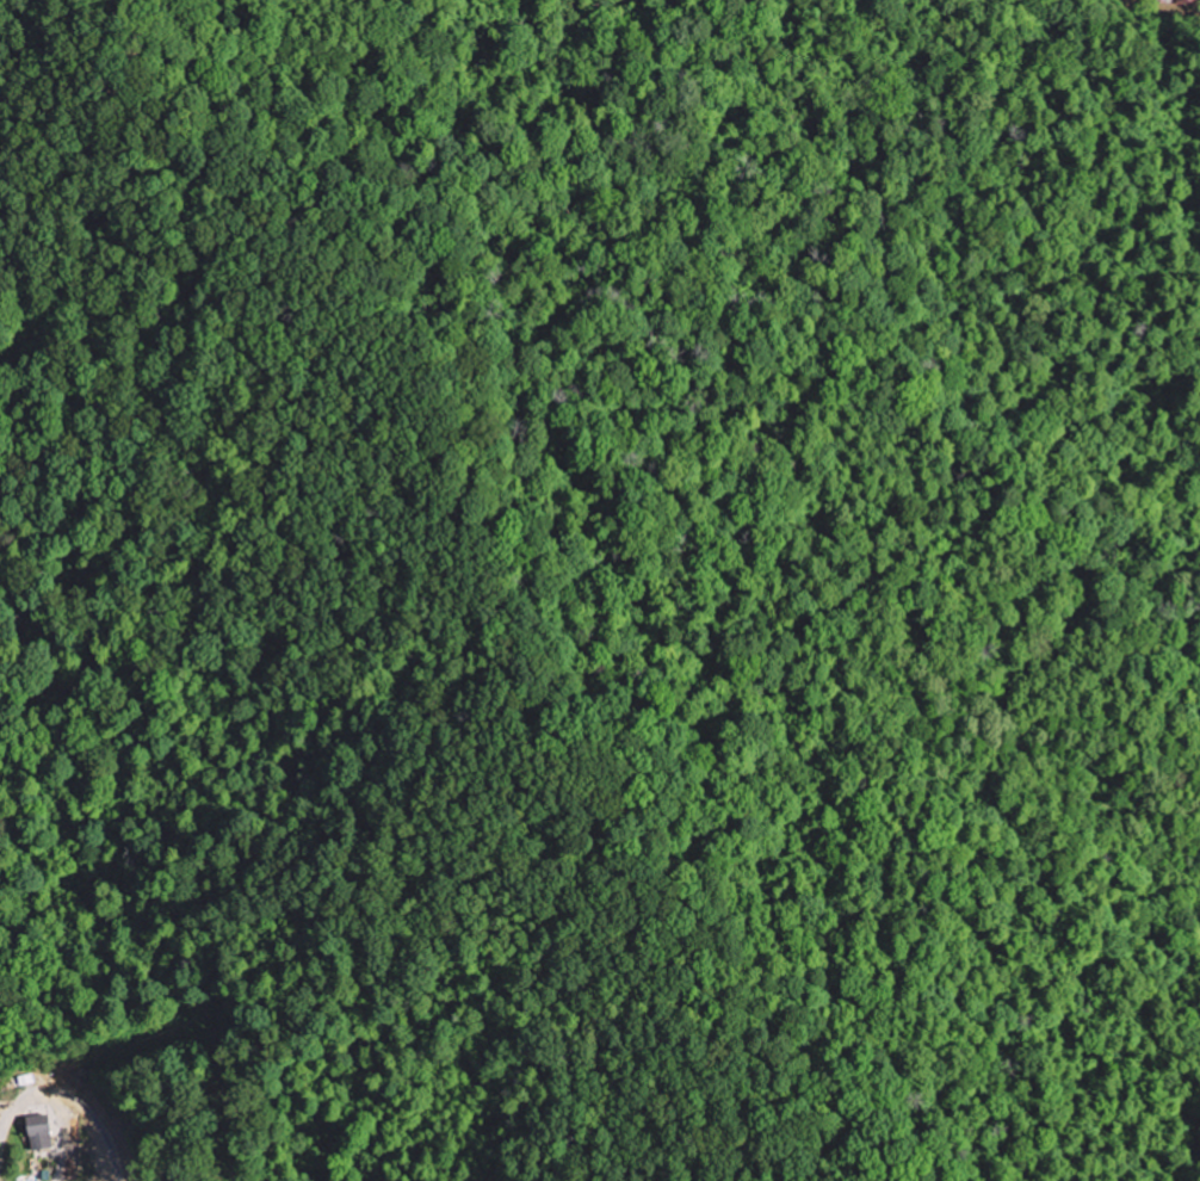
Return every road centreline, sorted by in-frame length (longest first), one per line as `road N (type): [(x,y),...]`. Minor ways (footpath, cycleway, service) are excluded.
road 1 (residential): [(183,1180),(218,1177),(351,1055),(409,1026)]

